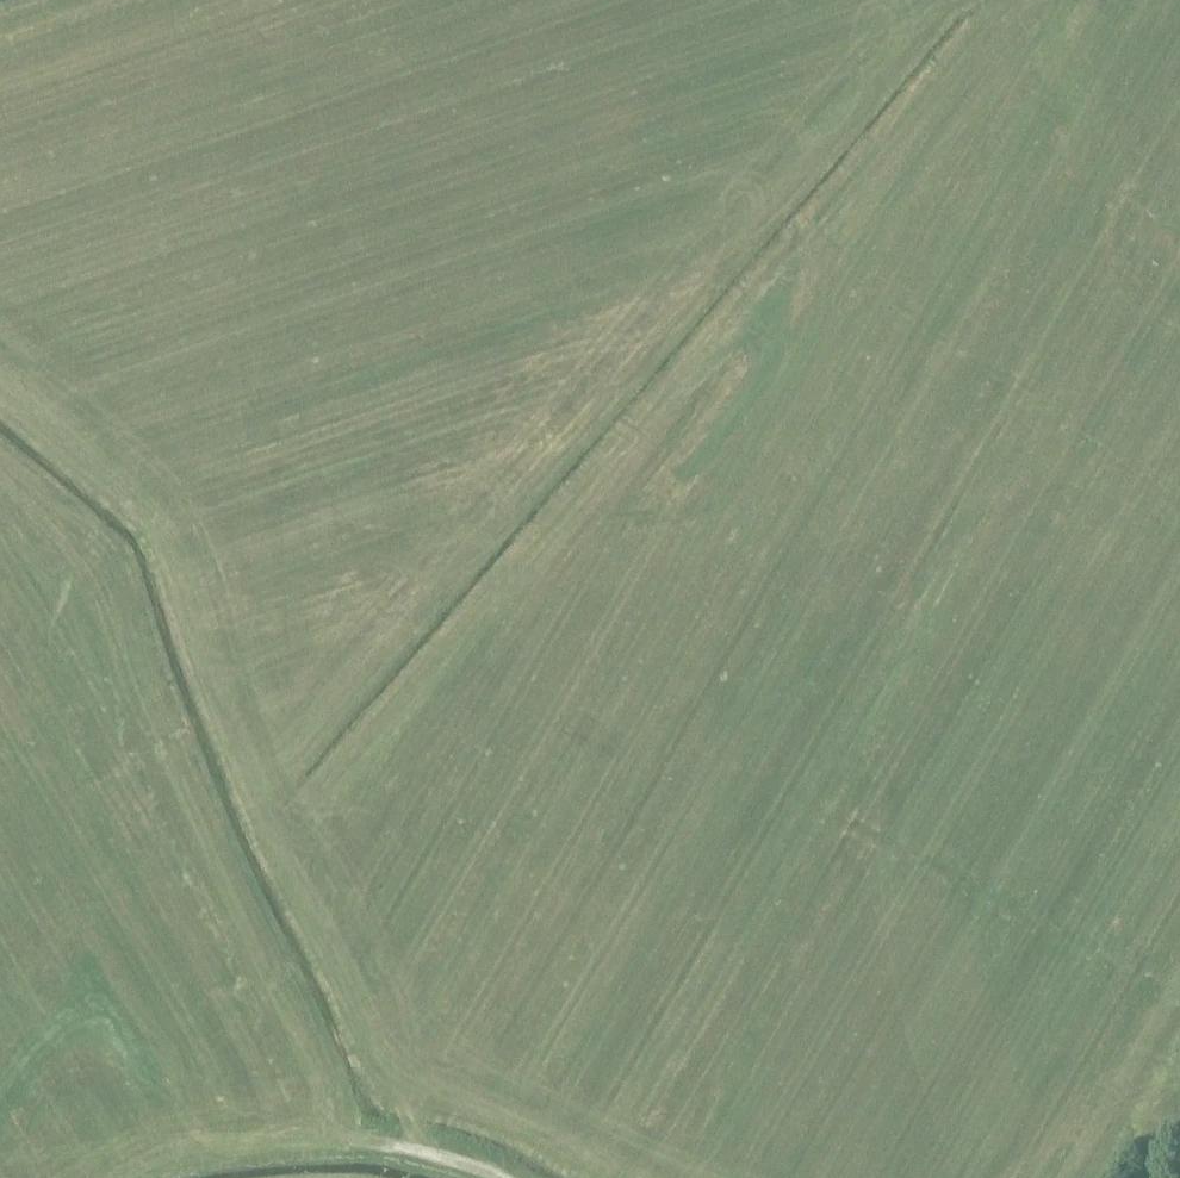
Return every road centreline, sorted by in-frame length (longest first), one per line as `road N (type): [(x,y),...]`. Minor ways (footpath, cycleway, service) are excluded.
road 1 (unclassified): [(502,1177),(386,1144)]

